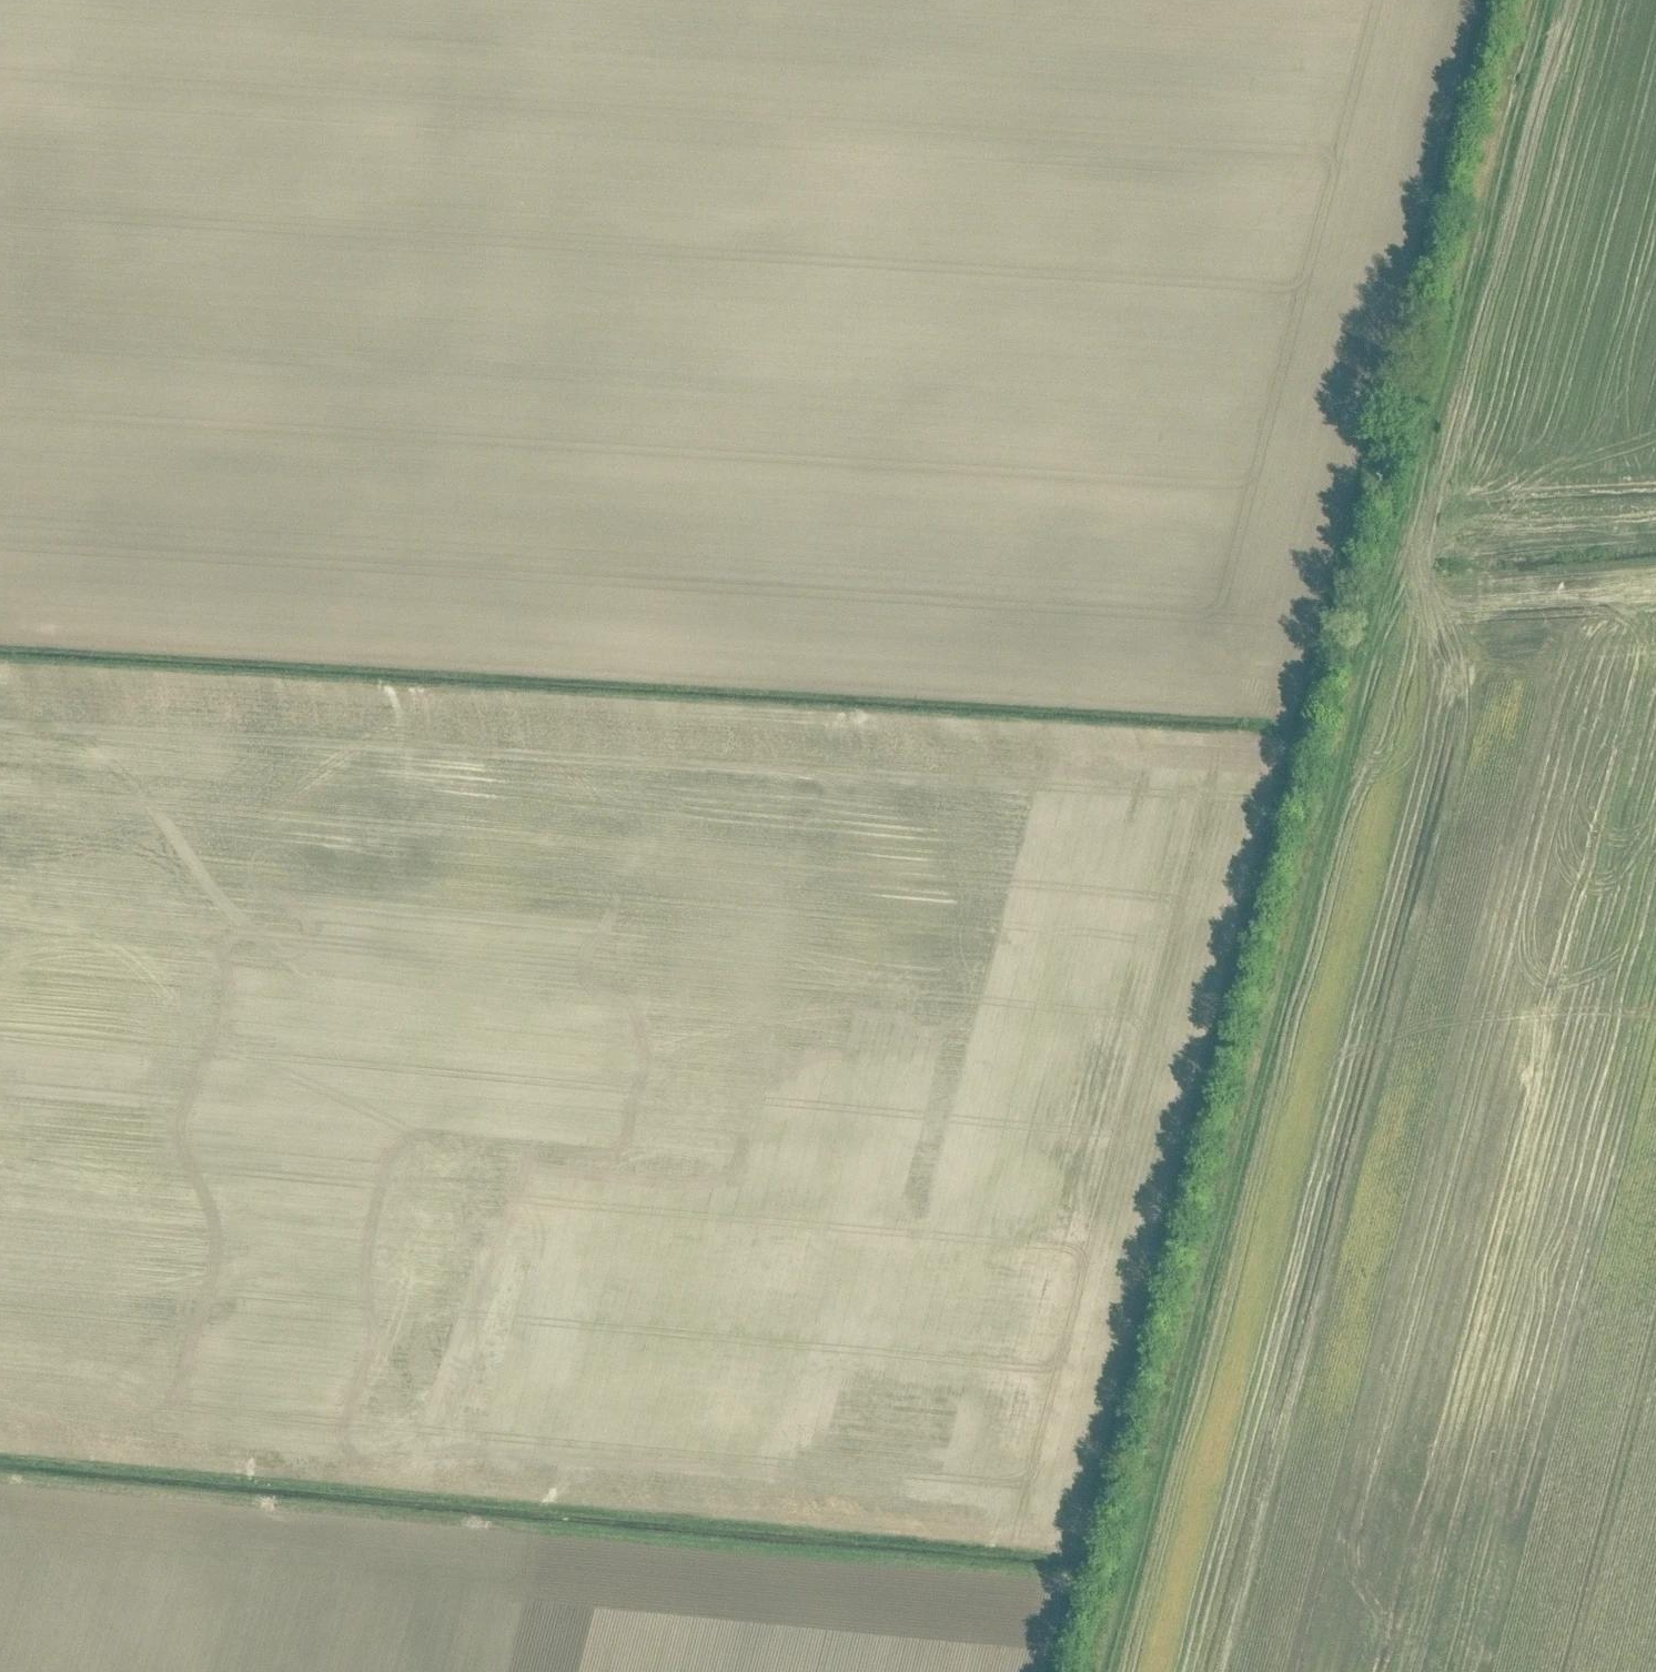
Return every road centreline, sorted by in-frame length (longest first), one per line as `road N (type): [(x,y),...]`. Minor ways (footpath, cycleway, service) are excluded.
road 1 (track): [(1536,0),(1098,1671)]

